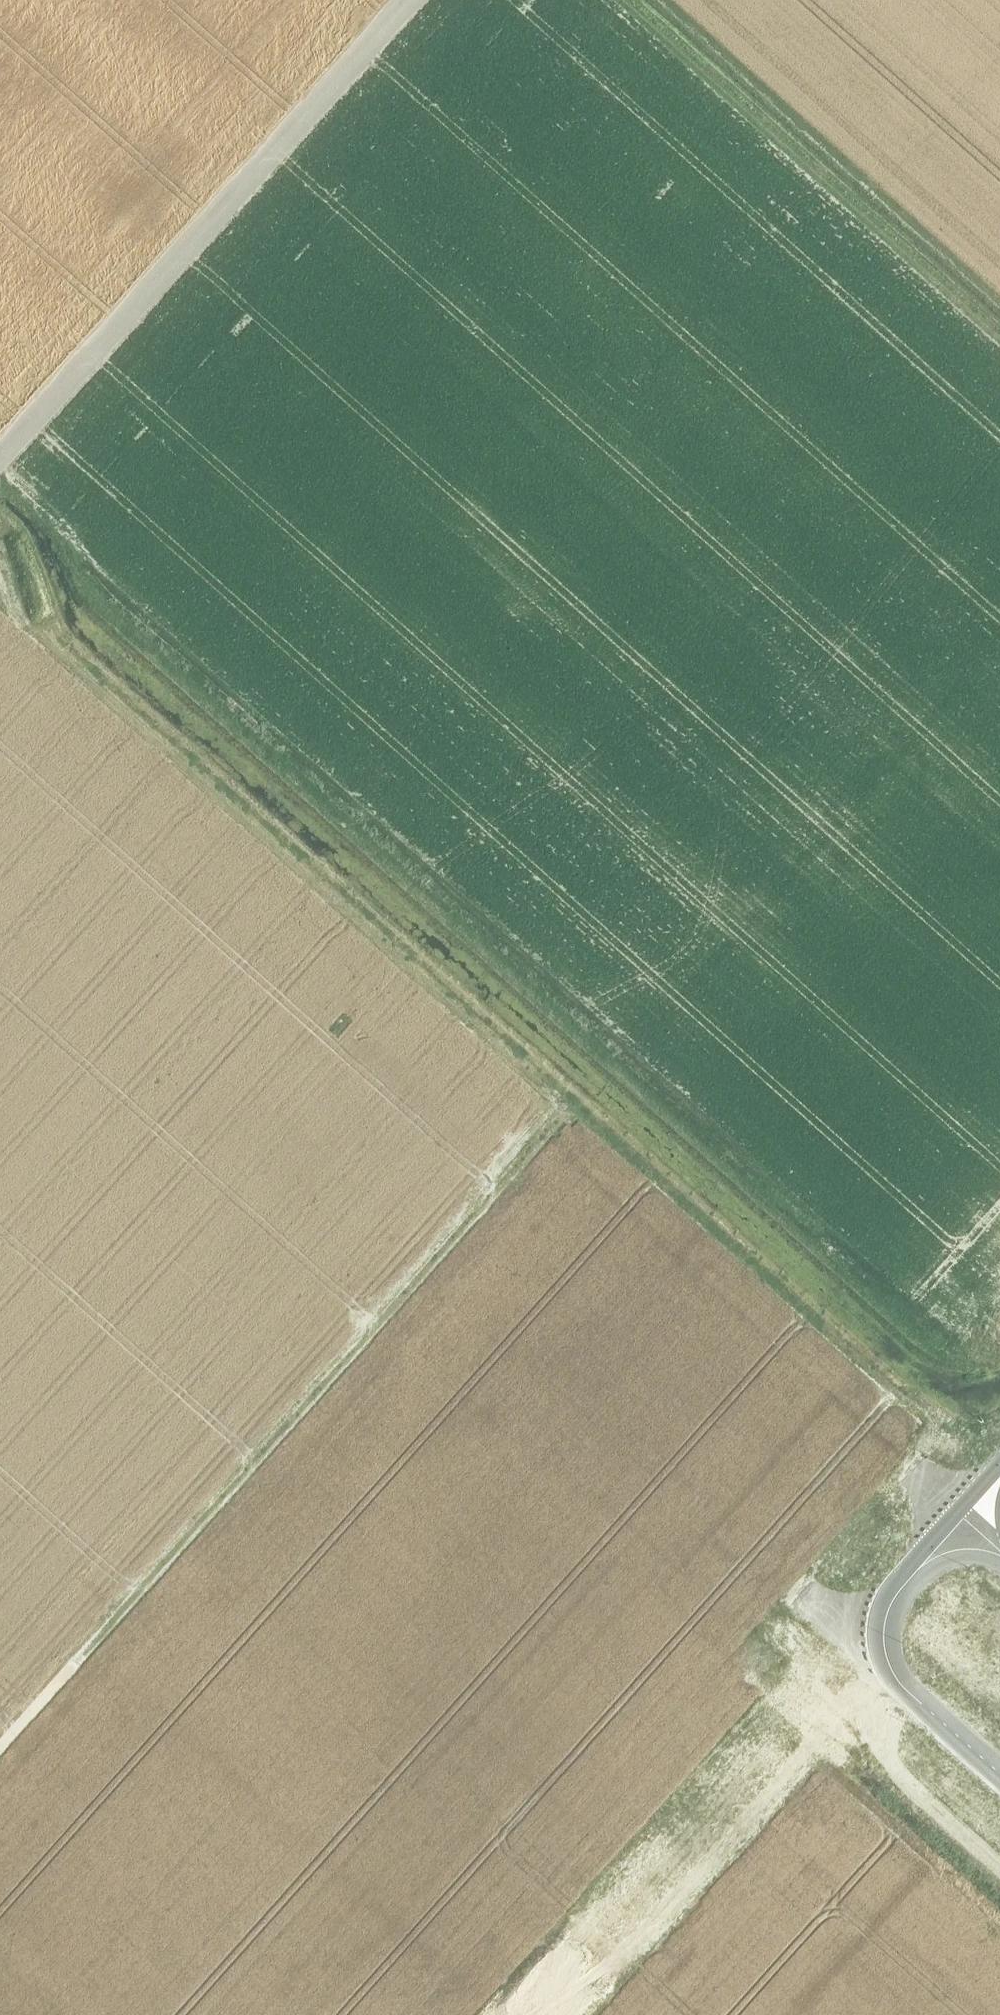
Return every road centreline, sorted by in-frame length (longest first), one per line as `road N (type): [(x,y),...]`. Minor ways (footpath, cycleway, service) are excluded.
road 1 (track): [(572,1106),(0,1746)]
road 2 (unclassified): [(857,1652),(536,2014)]

